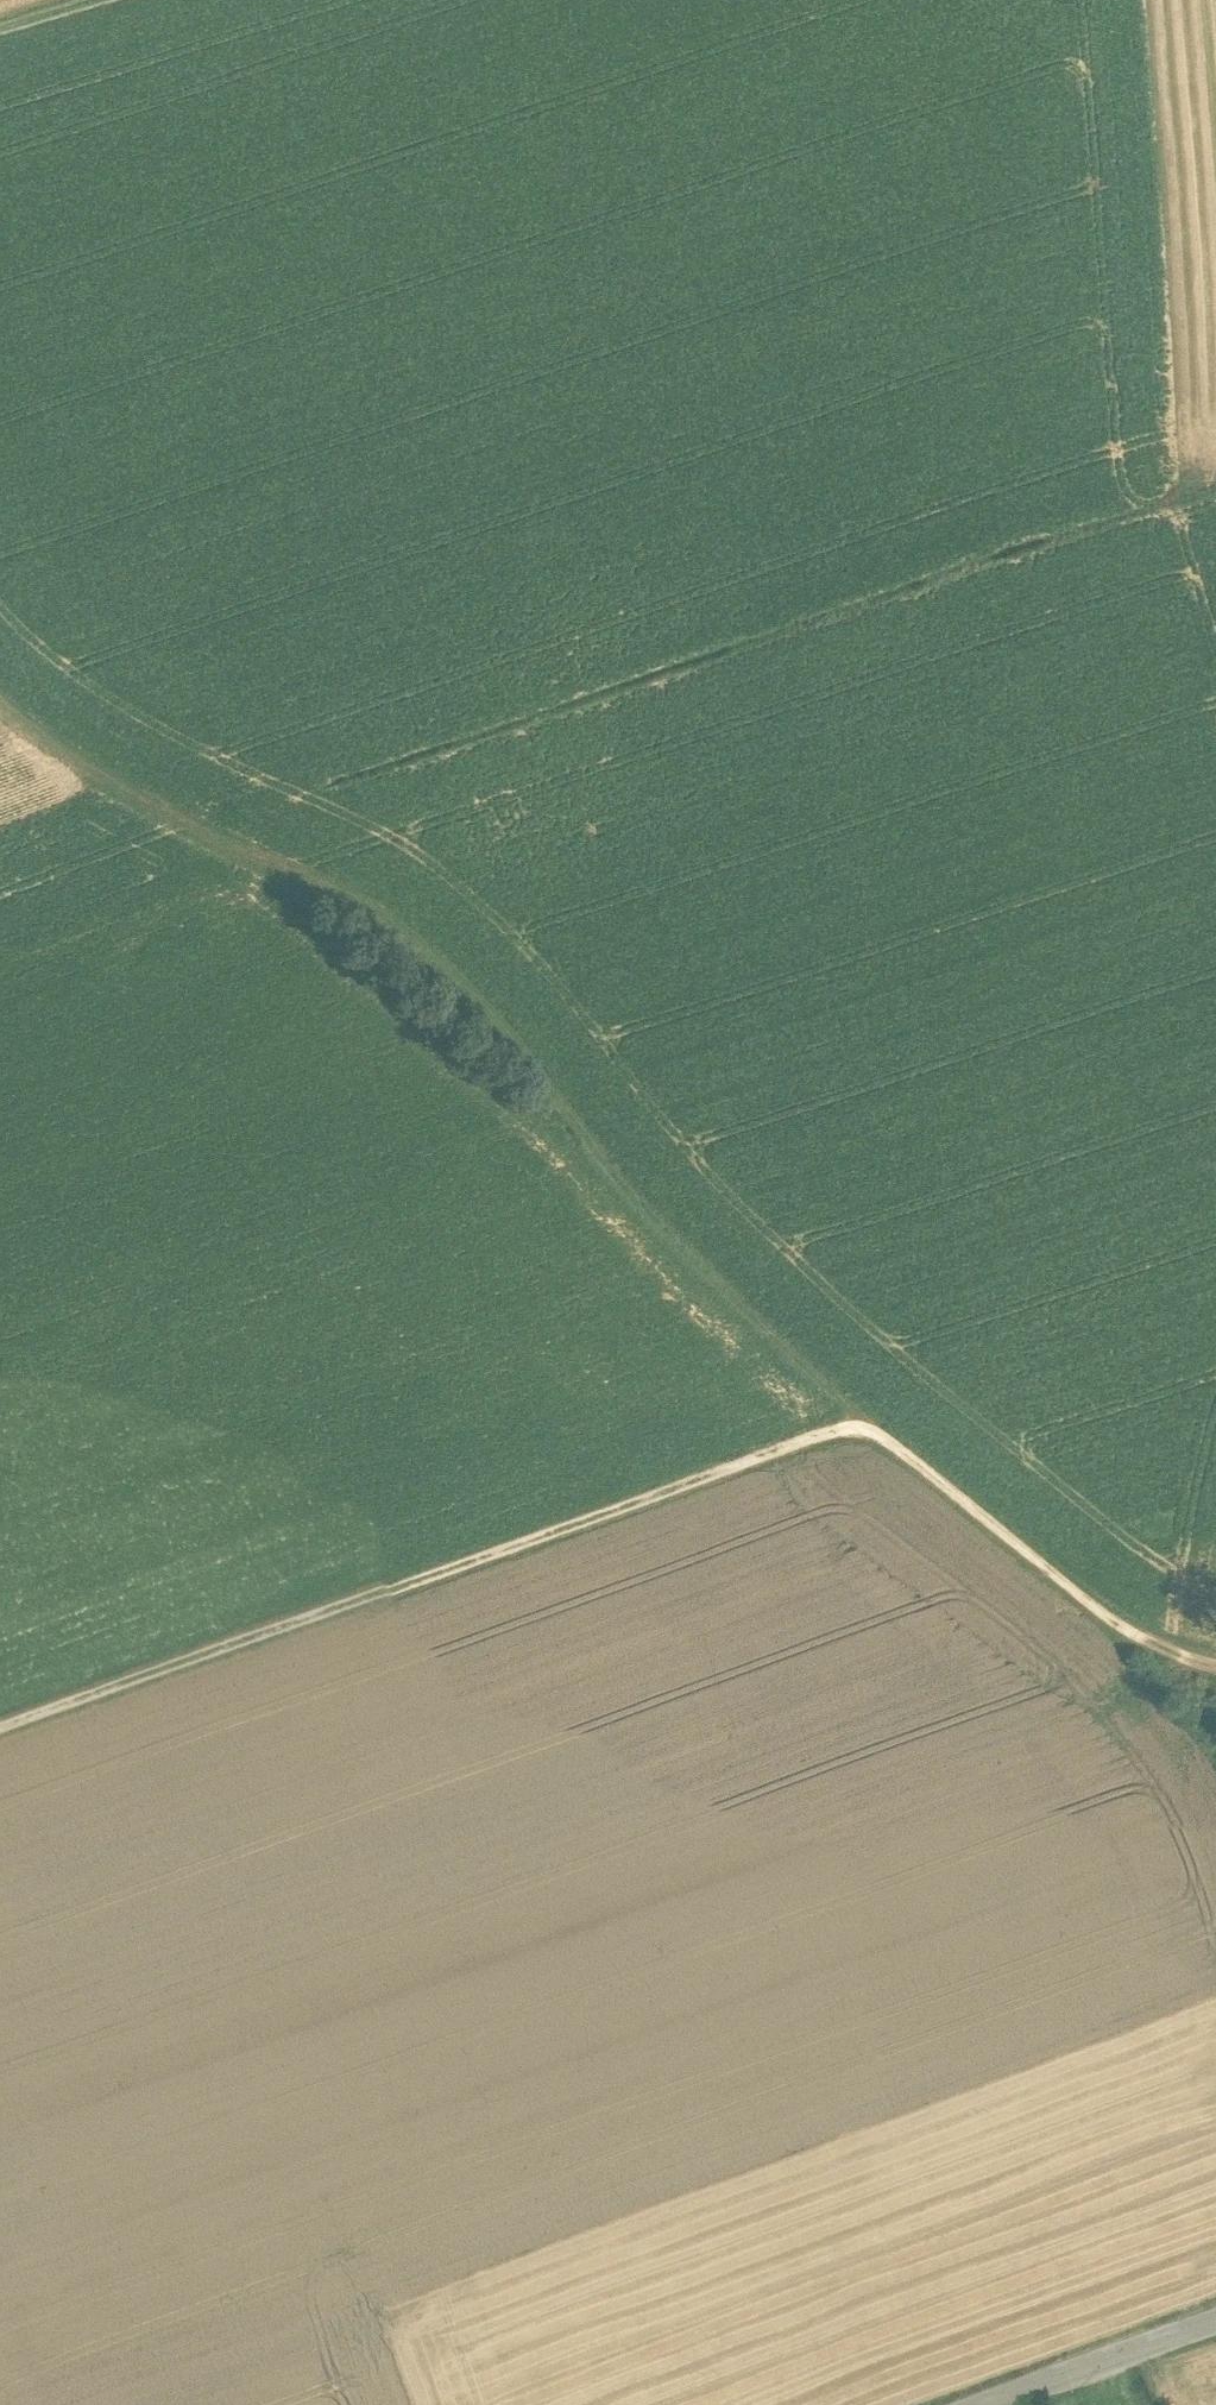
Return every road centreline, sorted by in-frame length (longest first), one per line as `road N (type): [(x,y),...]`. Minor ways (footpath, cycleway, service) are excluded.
road 1 (track): [(0,700),(74,758),(146,801),(336,893),(432,952),(524,1043),(580,1129),(650,1215),(870,1428)]
road 2 (track): [(204,831),(1215,500)]
road 3 (track): [(870,1428),(765,1457),(0,1727)]
road 4 (track): [(1215,1668),(1132,1631),(1069,1588),(870,1428)]
road 5 (tertiary): [(1215,2325),(995,2404)]
road 6 (track): [(0,40),(128,0)]

